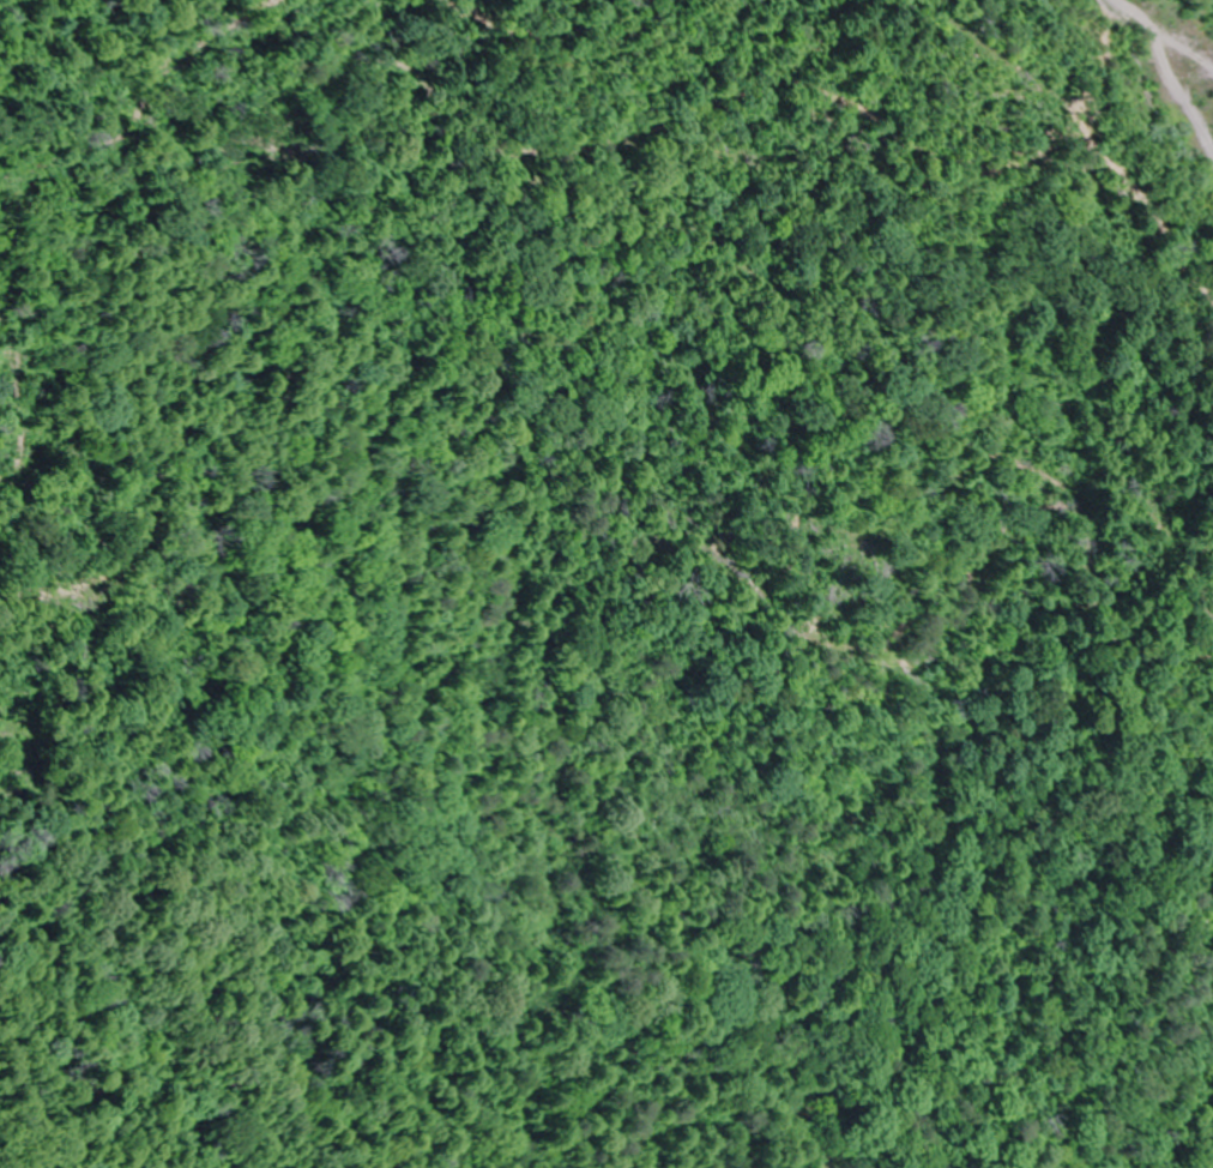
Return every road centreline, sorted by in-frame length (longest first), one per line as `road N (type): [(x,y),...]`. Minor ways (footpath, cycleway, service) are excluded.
road 1 (track): [(1212,85),(1119,0)]

